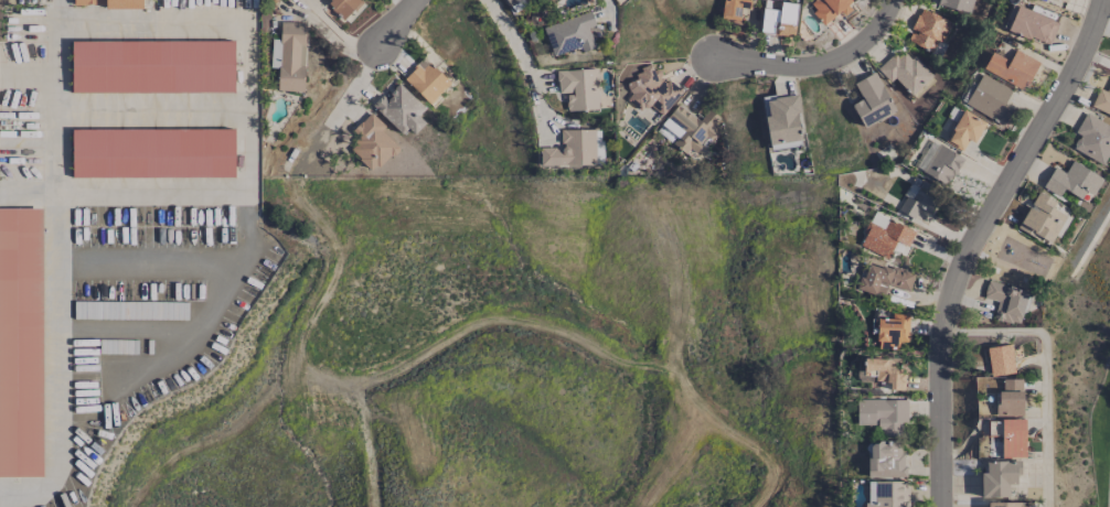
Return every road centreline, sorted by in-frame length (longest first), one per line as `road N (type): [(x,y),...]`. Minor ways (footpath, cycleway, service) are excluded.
road 1 (residential): [(943,506),(943,308),(1002,188),(1088,54),(1107,0)]
road 2 (residential): [(713,53),(810,66),(852,52),(901,0)]

